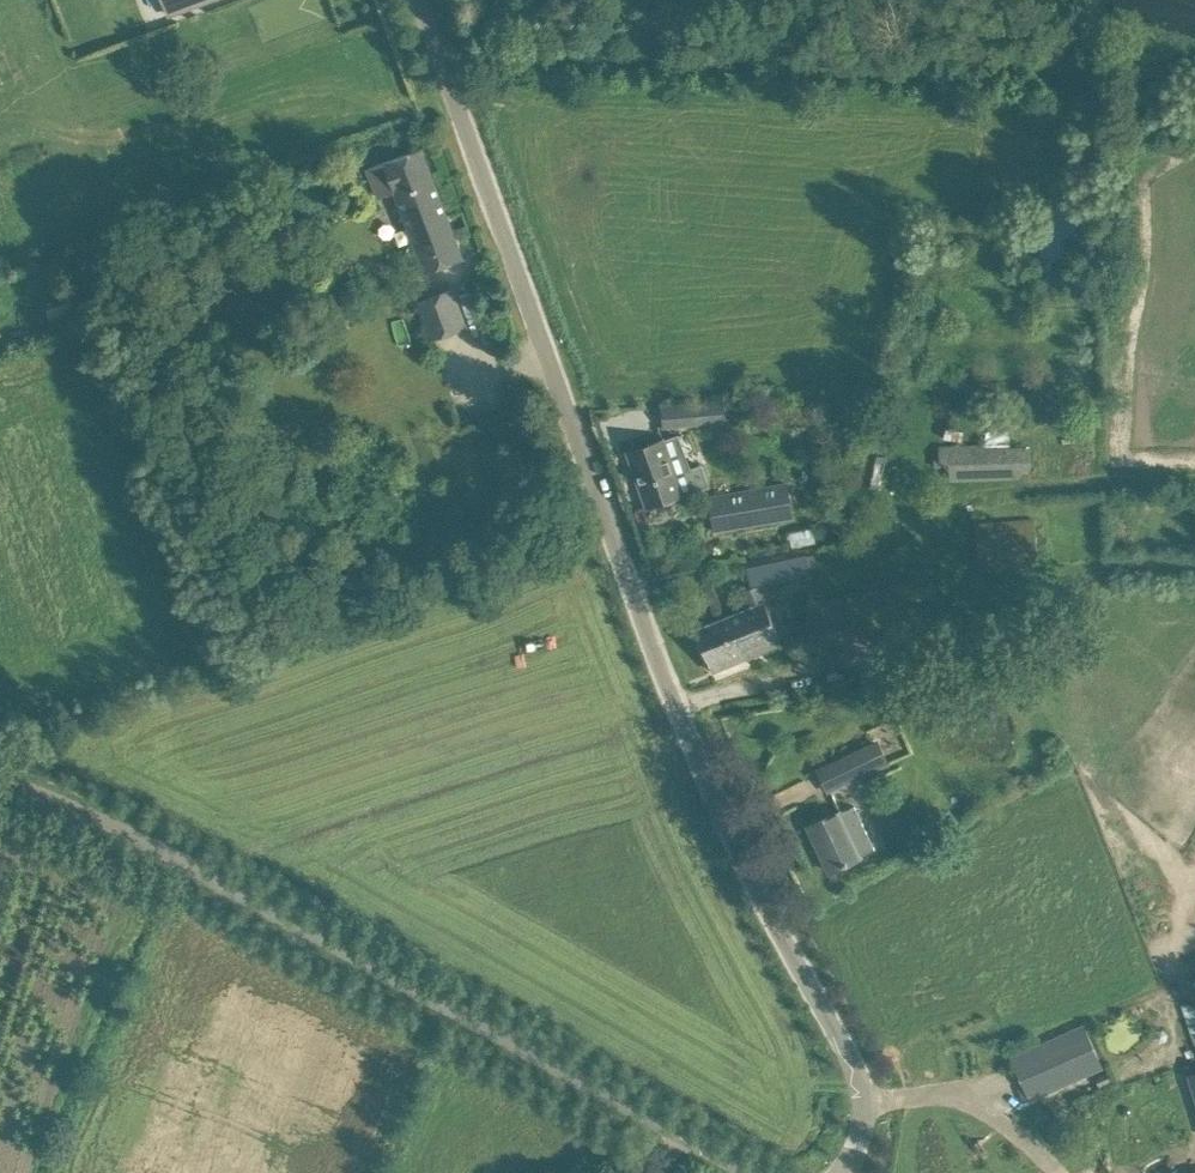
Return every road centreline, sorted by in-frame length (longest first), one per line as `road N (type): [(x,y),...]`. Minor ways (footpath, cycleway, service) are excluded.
road 1 (tertiary): [(845,1172),(857,1121),(834,1030),(748,870),(632,588),(418,0)]
road 2 (unclassified): [(745,1172),(359,956),(0,775)]

